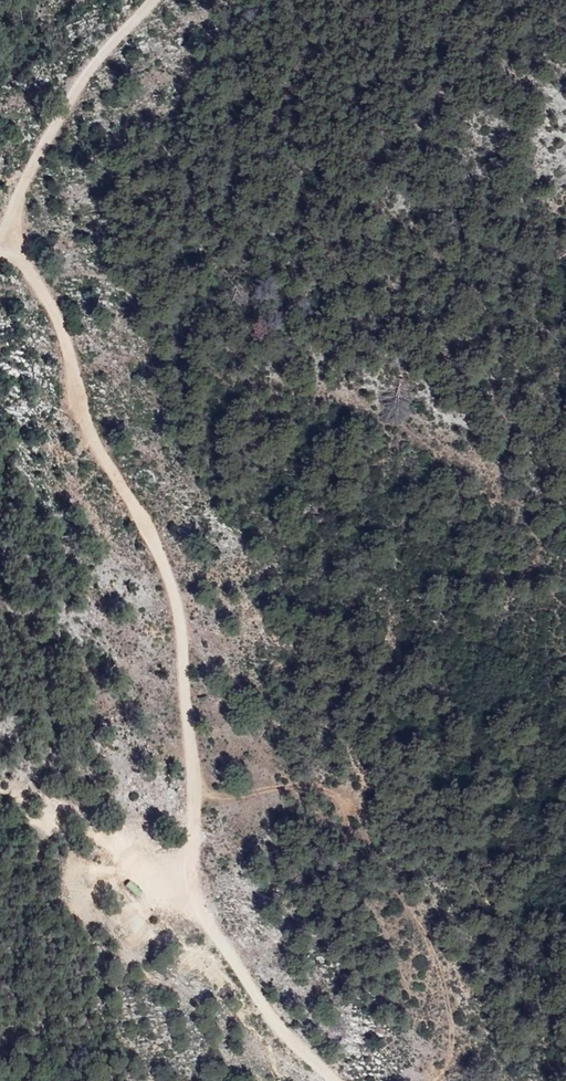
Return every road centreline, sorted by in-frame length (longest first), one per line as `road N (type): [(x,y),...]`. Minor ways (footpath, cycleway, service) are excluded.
road 1 (track): [(190,883),(195,815),(182,620),(154,535),(101,450),(70,347),(0,239)]
road 2 (track): [(334,1080),(281,1030),(190,883),(109,869),(80,881),(76,900),(104,927),(122,927),(158,900)]
road 3 (track): [(0,239),(96,63),(153,0)]

